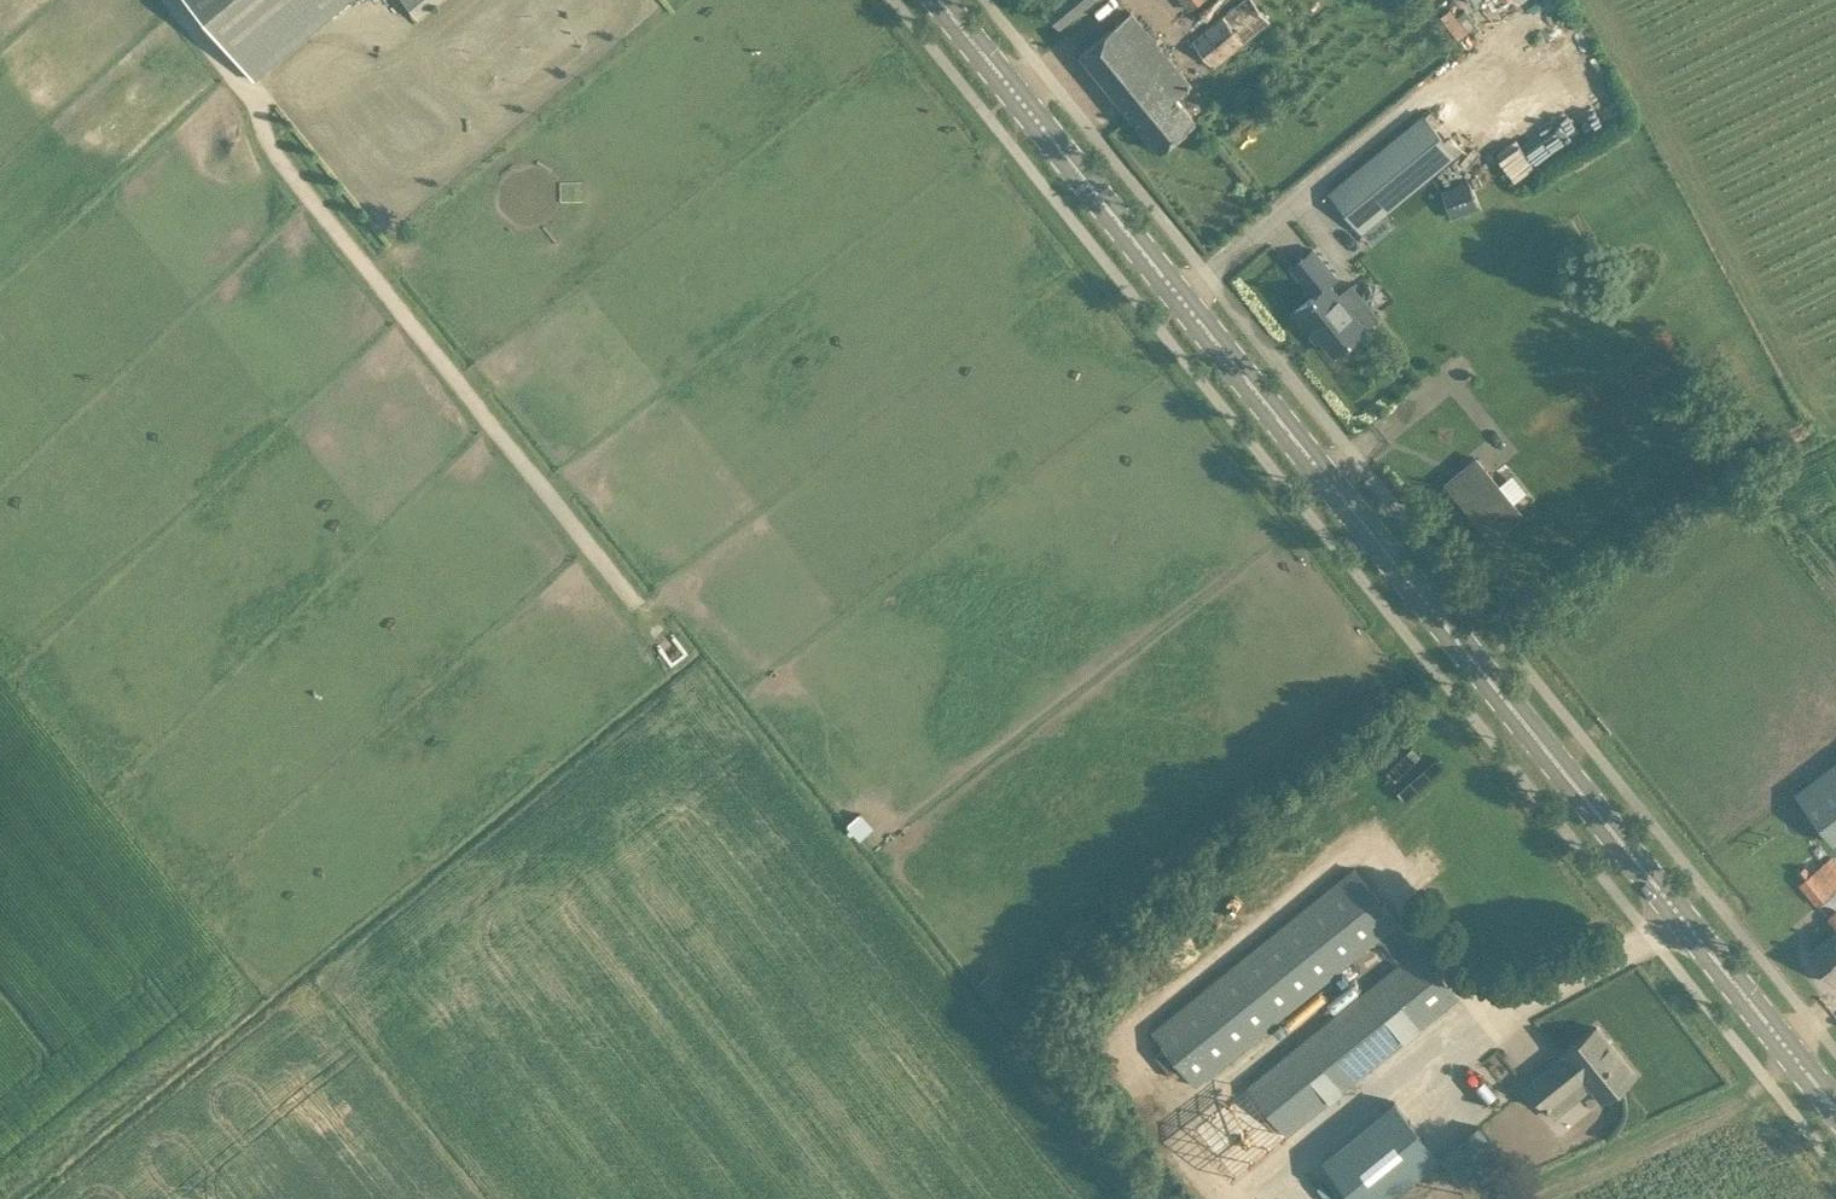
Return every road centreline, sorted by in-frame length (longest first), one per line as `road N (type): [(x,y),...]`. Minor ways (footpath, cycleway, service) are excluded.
road 1 (secondary): [(1835,1110),(941,0)]

